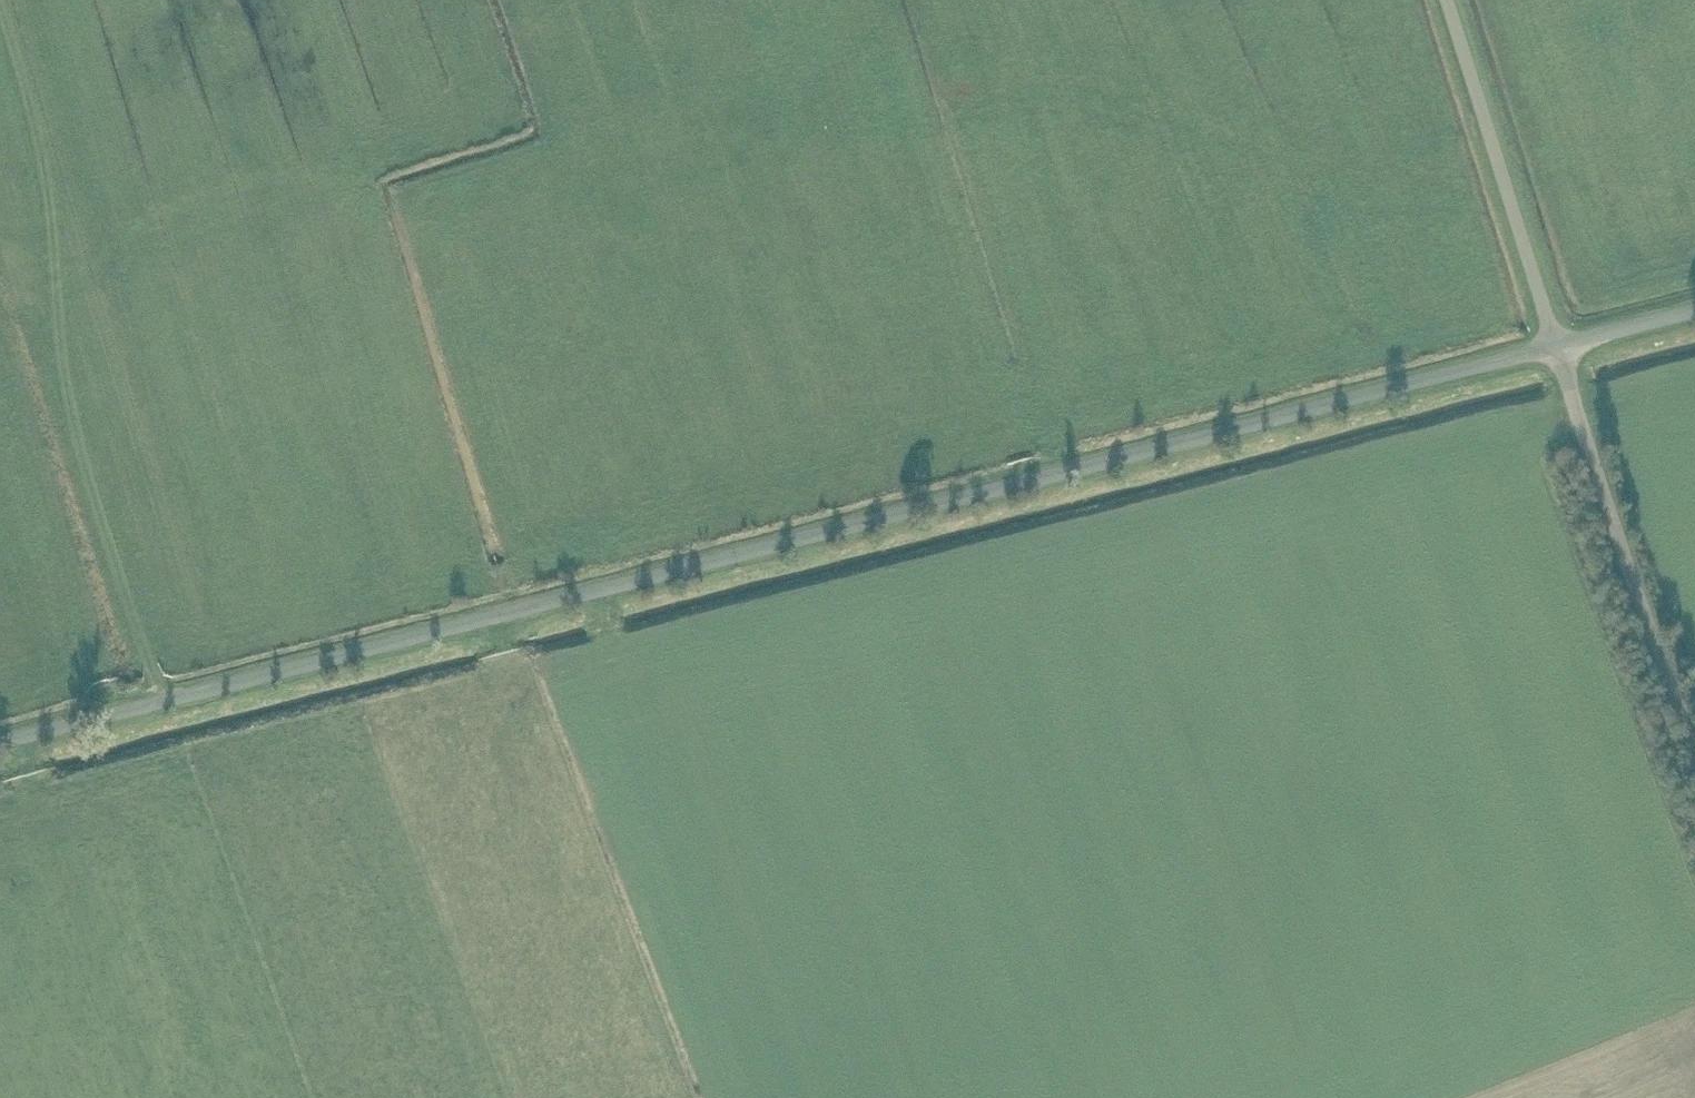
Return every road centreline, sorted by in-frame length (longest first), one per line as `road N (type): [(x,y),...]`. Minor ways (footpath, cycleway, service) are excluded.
road 1 (unclassified): [(0,745),(1554,347)]
road 2 (track): [(0,10),(45,170),(54,370),(105,550),(164,703)]
road 3 (unclassified): [(1694,735),(1554,347)]
road 4 (unclassified): [(1554,347),(1444,0)]
road 5 (unclassified): [(1554,347),(1694,312)]

